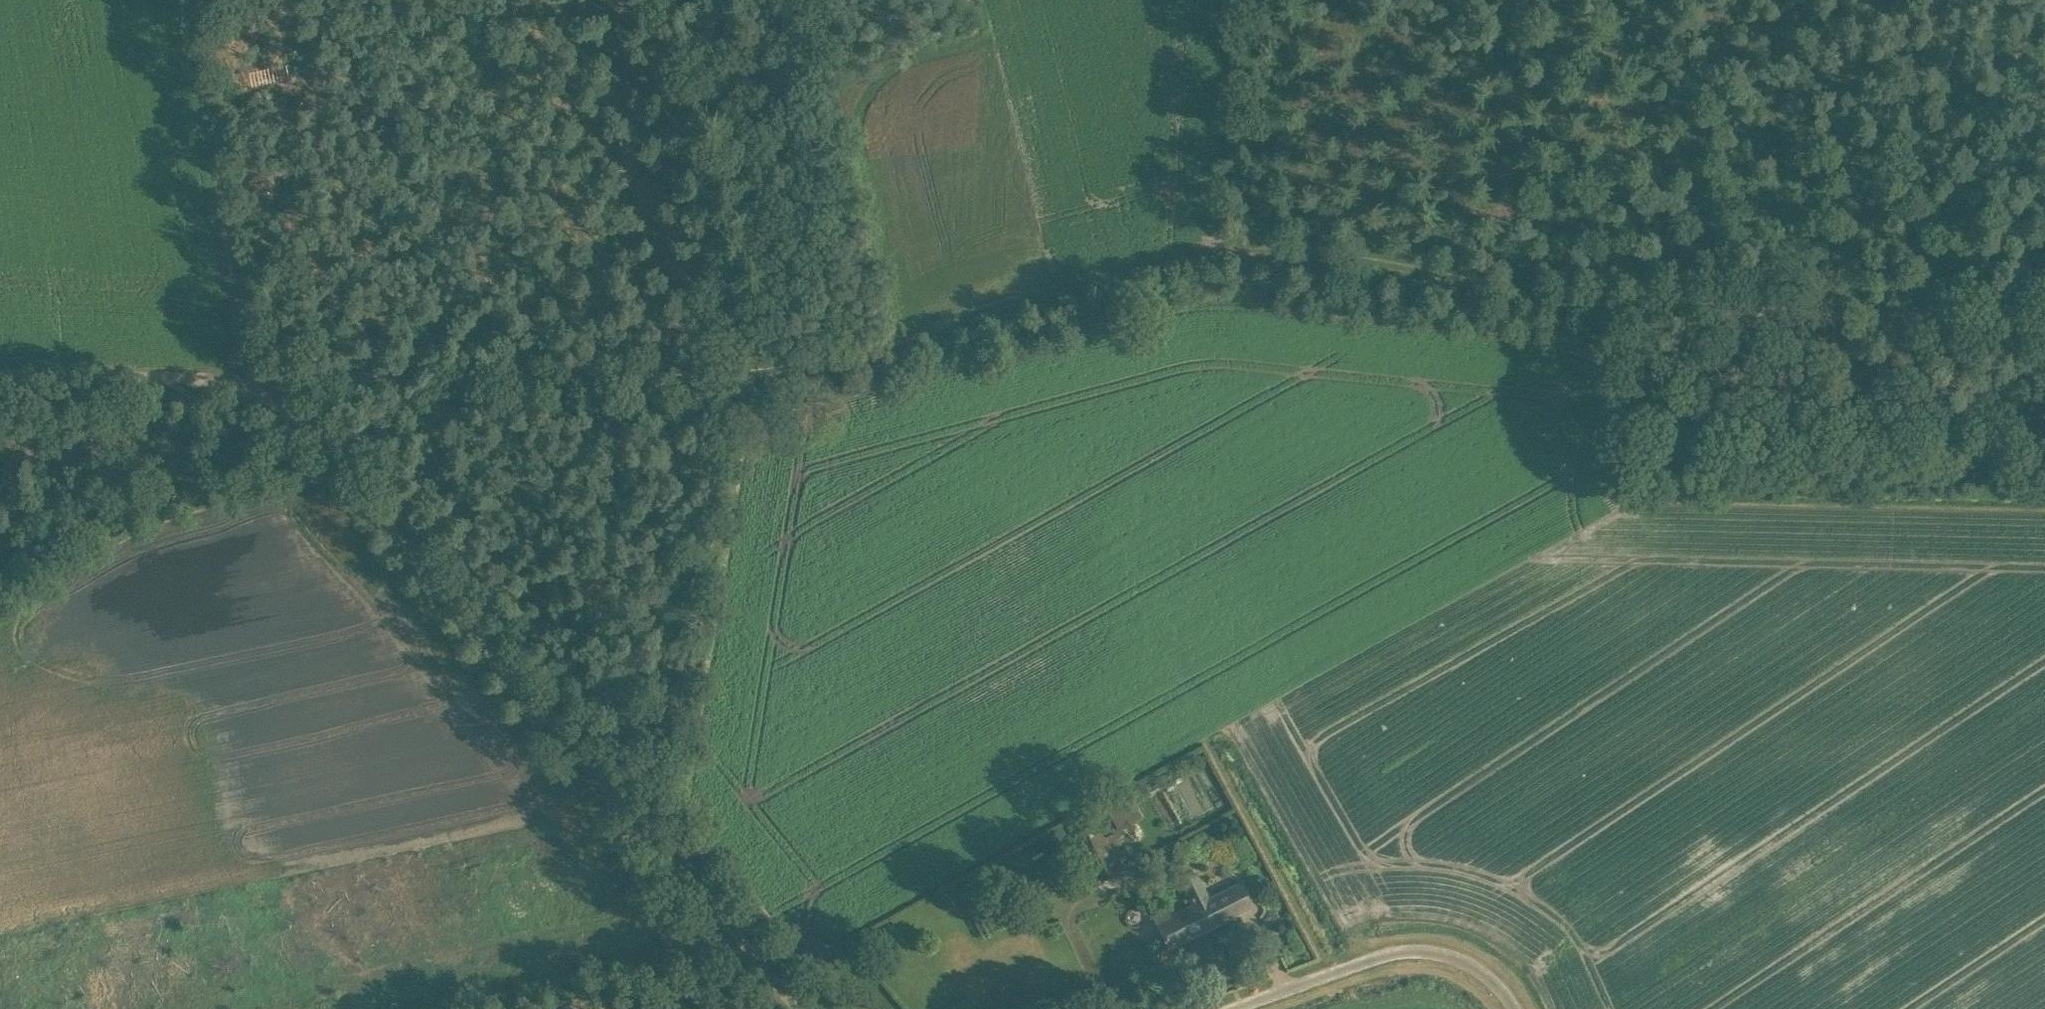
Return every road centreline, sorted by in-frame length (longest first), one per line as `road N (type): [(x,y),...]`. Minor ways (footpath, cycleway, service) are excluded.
road 1 (track): [(472,387),(773,387),(1207,251),(1254,246),(1702,308),(2044,334)]
road 2 (track): [(286,391),(794,1008)]
road 3 (unclassified): [(1518,1008),(1478,962),(1430,954),(1380,958),(1237,1008)]
road 4 (track): [(0,369),(109,385),(286,391)]
road 5 (track): [(472,387),(286,391)]

